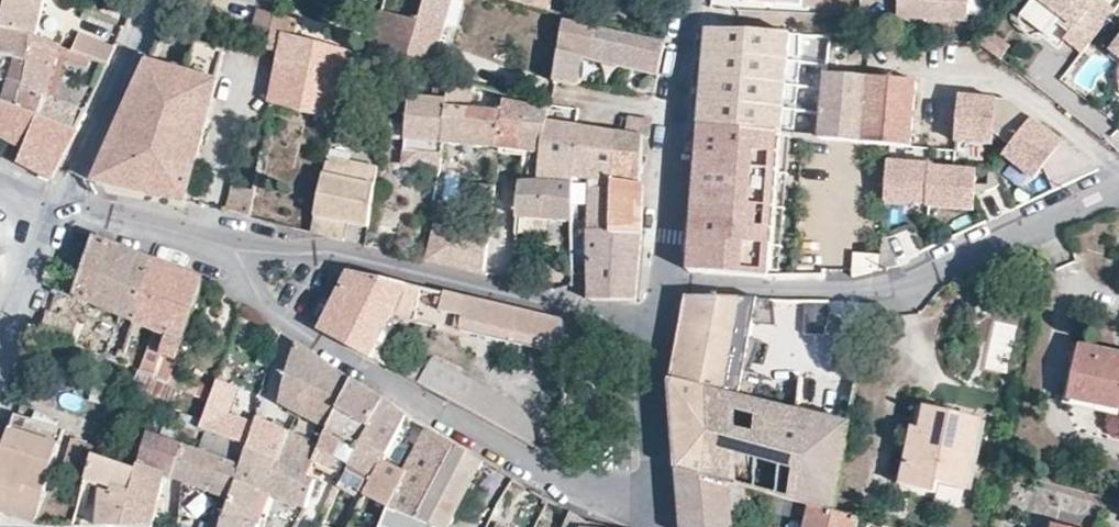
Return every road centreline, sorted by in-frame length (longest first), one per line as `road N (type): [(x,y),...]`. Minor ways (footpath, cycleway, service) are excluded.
road 1 (residential): [(237,252),(268,309),(553,478),(664,515)]
road 2 (residential): [(667,280),(823,289),(891,281),(1118,181)]
road 3 (residential): [(663,324),(575,317),(366,257),(237,252)]
road 4 (residential): [(687,0),(667,280)]
road 5 (residential): [(65,207),(155,0)]
road 6 (residential): [(663,324),(664,515)]
road 7 (residential): [(65,207),(237,252)]
road 8 (residential): [(0,372),(65,207)]

